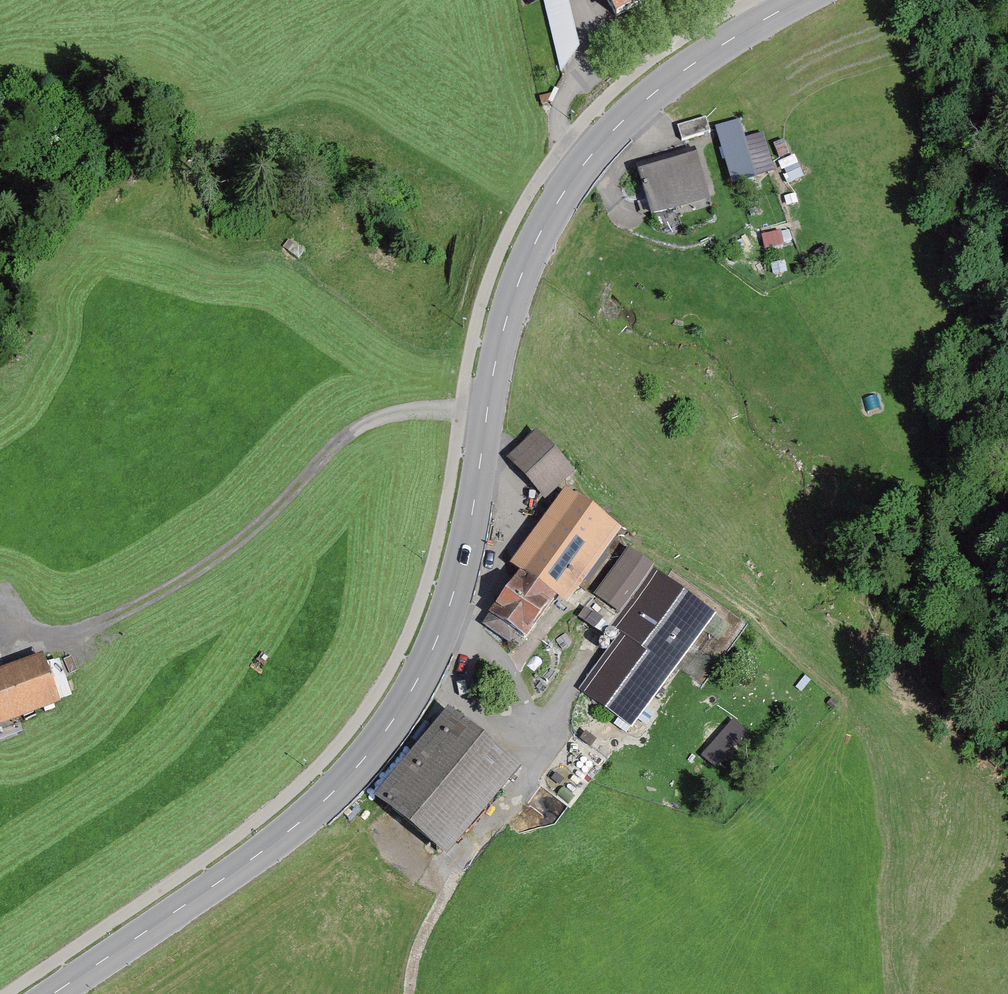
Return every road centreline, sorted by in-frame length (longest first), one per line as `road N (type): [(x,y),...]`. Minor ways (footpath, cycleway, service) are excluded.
road 1 (primary): [(802,0),(666,82),(553,207),(508,309),(457,585),(424,671),(395,718),(357,768),(272,846),(53,993)]
road 2 (track): [(0,621),(18,634),(52,639),(92,630),(249,536),(352,432),(407,411),(487,414)]
road 3 (track): [(410,993),(436,912),(542,756),(539,733),(472,646),(440,633)]

